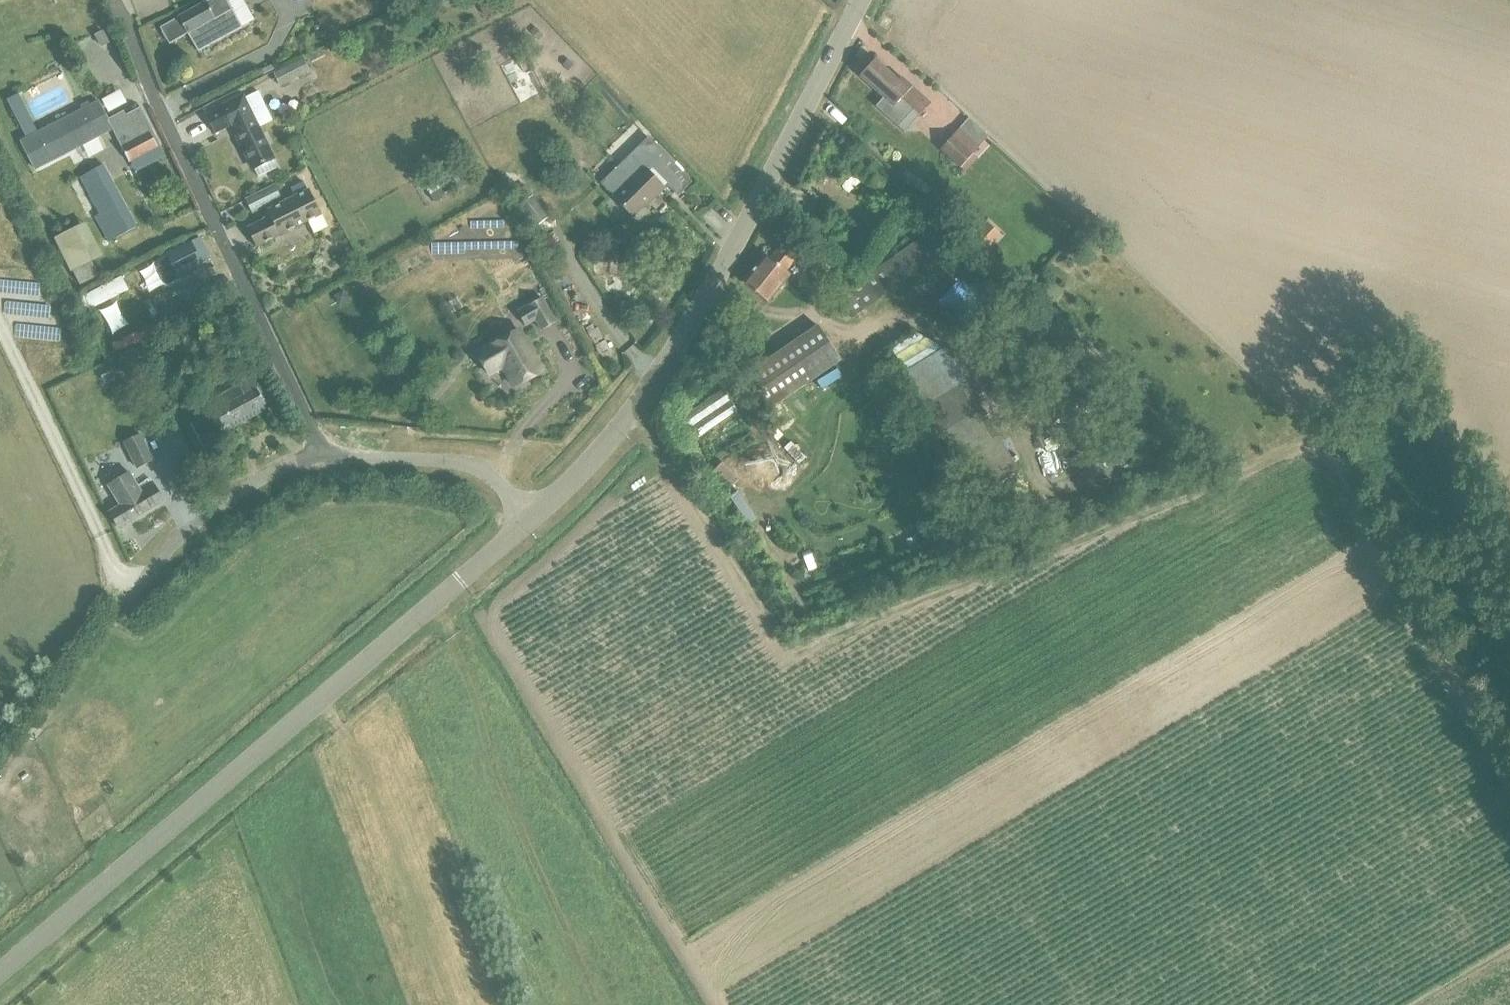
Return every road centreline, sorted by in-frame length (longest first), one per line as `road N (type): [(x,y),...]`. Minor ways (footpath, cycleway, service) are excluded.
road 1 (unclassified): [(0,973),(530,519),(621,429),(698,316),(861,0)]

